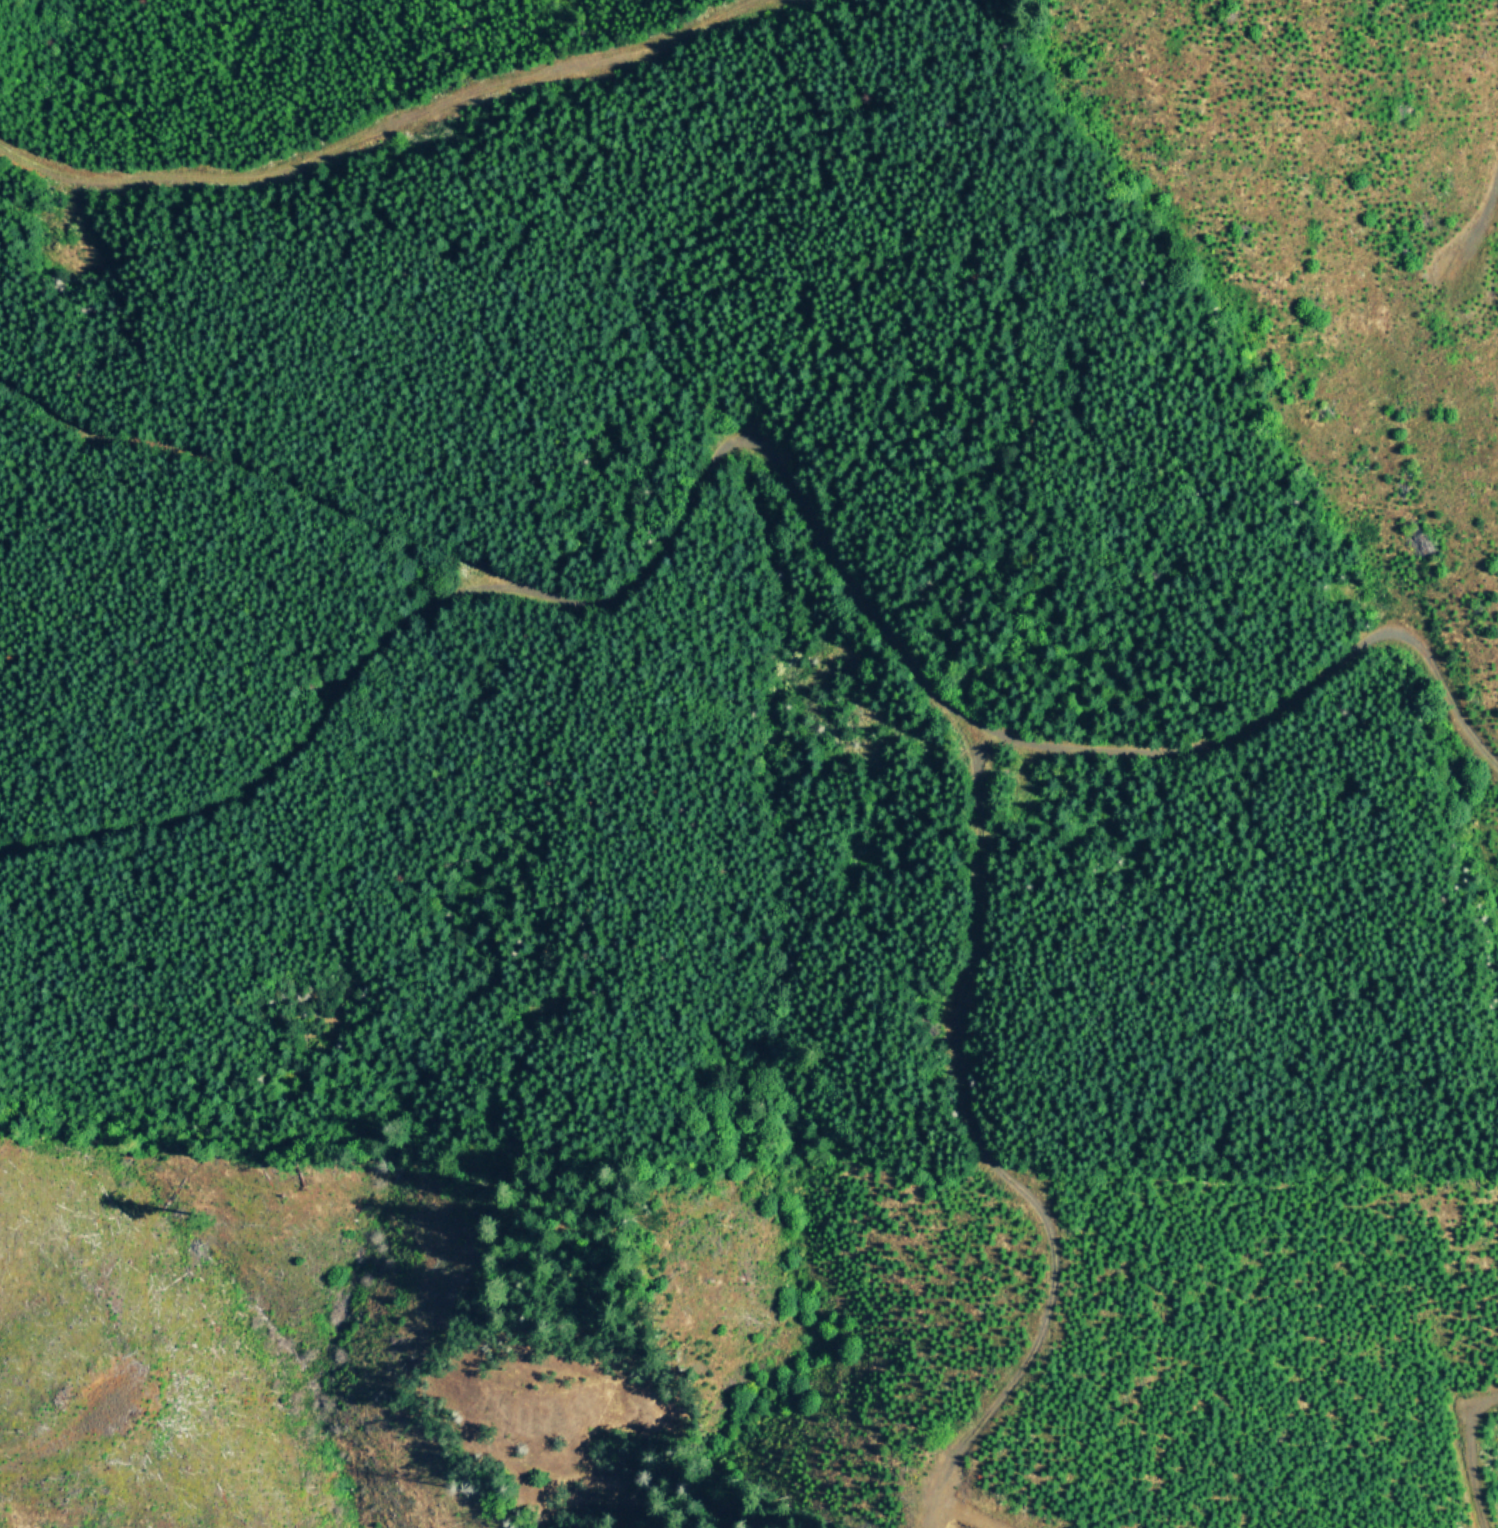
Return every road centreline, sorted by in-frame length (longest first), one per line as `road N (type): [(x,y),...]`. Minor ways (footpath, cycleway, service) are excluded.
road 1 (track): [(0,369),(80,428),(175,442),(564,601),(602,601),(621,591),(719,446),(744,440),(773,457),(861,597),(938,699),(995,732),(1069,749)]
road 2 (residential): [(1069,749),(1214,741),(1390,632),(1416,643),(1462,729),(1497,772)]

